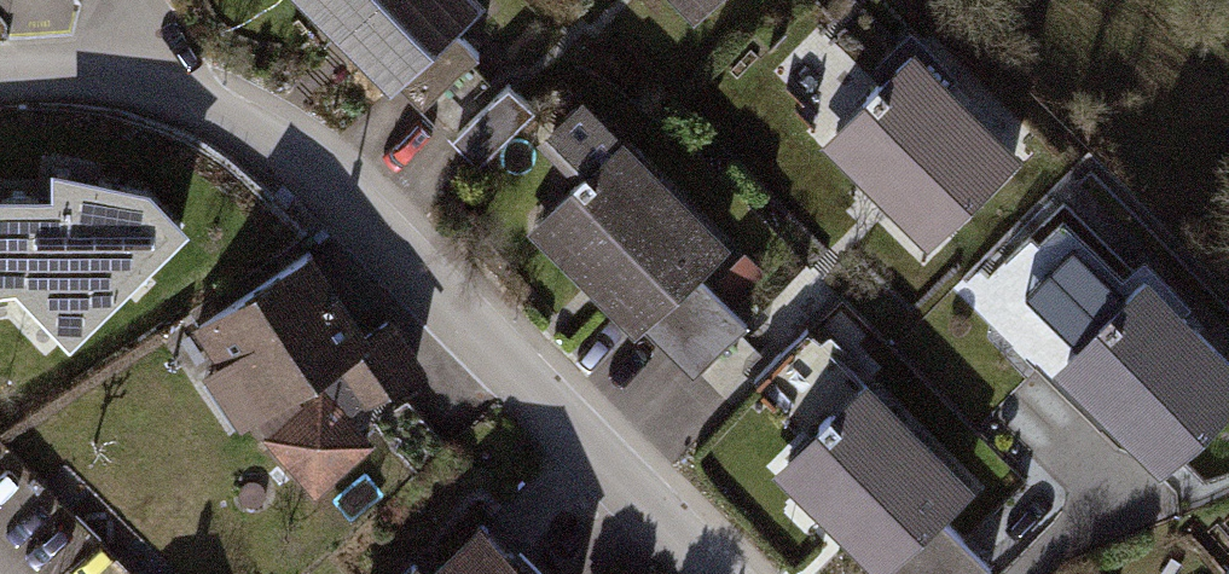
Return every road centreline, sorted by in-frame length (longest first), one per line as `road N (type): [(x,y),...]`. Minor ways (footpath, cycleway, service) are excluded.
road 1 (residential): [(711,573),(412,269),(251,129),(176,89),(118,72),(0,74)]

